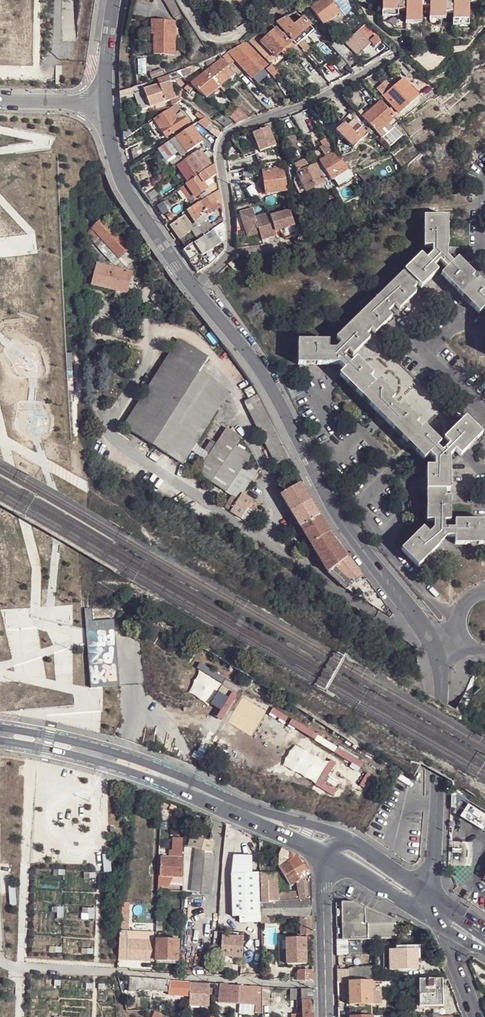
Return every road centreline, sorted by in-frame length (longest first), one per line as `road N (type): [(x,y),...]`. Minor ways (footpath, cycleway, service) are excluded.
road 1 (motorway): [(87,1016),(49,472),(31,0)]
road 2 (motorway): [(0,346),(25,830),(46,1016)]
road 3 (residential): [(441,650),(346,529),(267,380),(192,285)]
road 4 (residential): [(192,285),(230,252),(225,137),(385,61)]
road 5 (unclassified): [(0,958),(21,968),(325,986)]
road 6 (residential): [(192,285),(116,164),(106,103),(114,0)]
road 7 (residential): [(484,184),(480,255),(412,324),(411,335),(484,407)]
road 8 (residential): [(431,894),(441,650)]
road 9 (secondary): [(0,734),(124,762),(221,800)]
road 10 (secondary): [(358,845),(221,800)]
road 11 (secondary): [(325,854),(439,922)]
road 12 (residential): [(325,854),(325,986)]

